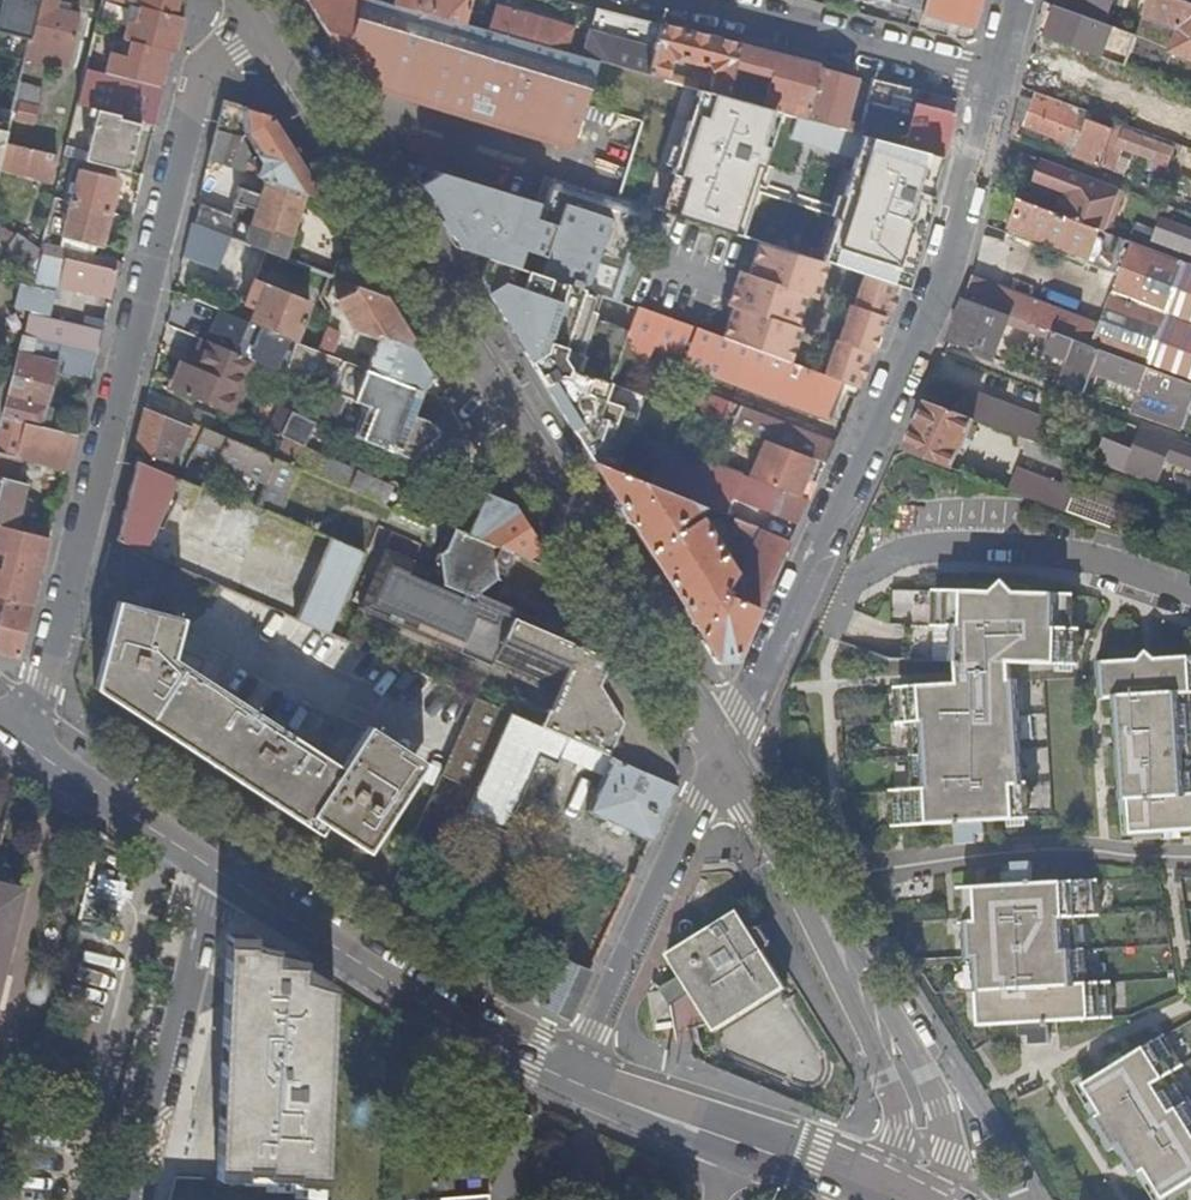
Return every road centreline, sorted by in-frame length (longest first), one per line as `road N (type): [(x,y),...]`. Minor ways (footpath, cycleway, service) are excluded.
road 1 (secondary): [(726,749),(263,23)]
road 2 (residential): [(23,743),(46,688),(202,67),(263,23)]
road 3 (residential): [(994,74),(927,294),(806,580)]
road 4 (tertiary): [(565,1078),(452,1016),(220,869)]
road 5 (residential): [(806,580),(921,551),(1007,551),(1137,580),(1190,606)]
road 6 (residential): [(812,895),(897,869),(1190,853)]
road 7 (residential): [(726,749),(565,1078)]
road 8 (residential): [(133,1199),(220,869)]
road 9 (secondary): [(925,1199),(918,1094),(812,895)]
road 10 (residential): [(702,0),(994,74)]
road 11 (tertiary): [(220,869),(23,743)]
road 12 (tertiary): [(744,1148),(565,1078)]
road 13 (residential): [(806,580),(726,749)]
road 14 (secondary): [(812,895),(726,749)]
road 15 (tertiary): [(875,1199),(744,1148)]

